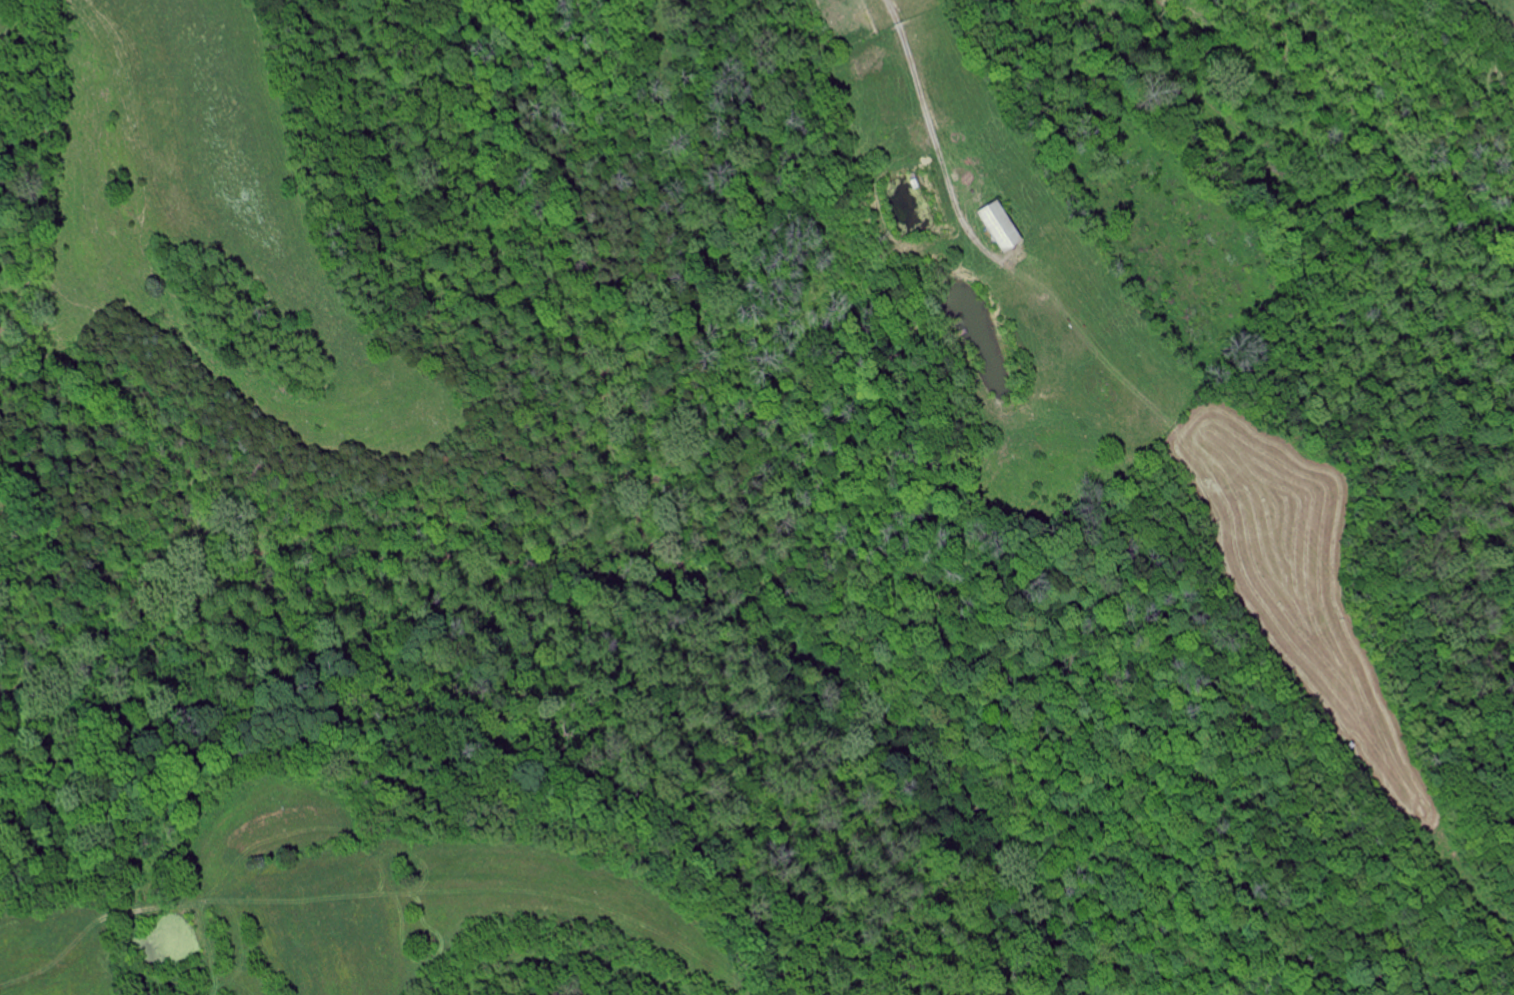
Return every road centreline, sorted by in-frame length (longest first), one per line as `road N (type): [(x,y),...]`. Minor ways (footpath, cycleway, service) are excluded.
road 1 (residential): [(989,254),(959,215),(888,0)]

